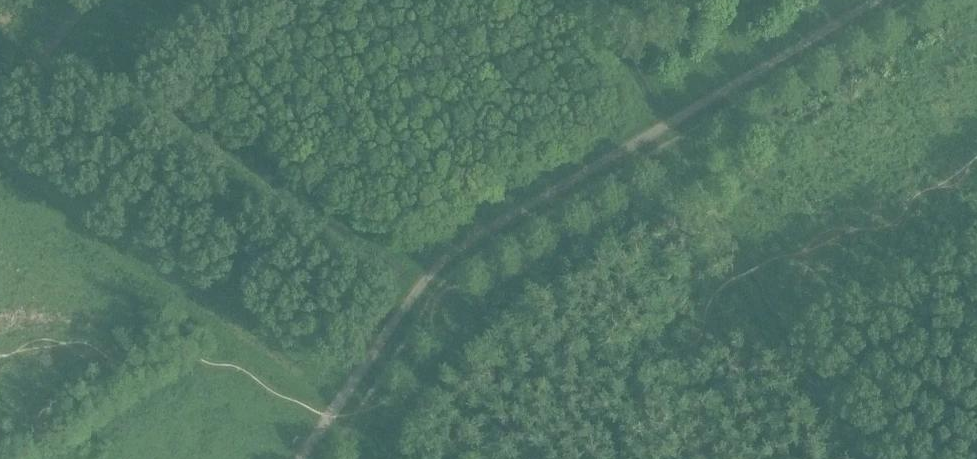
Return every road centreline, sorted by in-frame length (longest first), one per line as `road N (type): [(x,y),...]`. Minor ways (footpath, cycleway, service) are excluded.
road 1 (track): [(750,80),(434,276),(381,345)]
road 2 (track): [(750,80),(887,0)]
road 3 (track): [(305,458),(381,345)]

